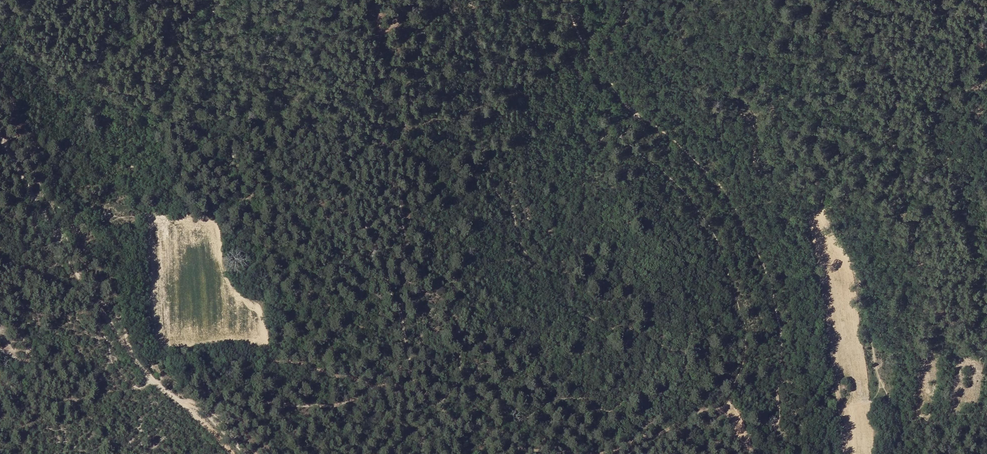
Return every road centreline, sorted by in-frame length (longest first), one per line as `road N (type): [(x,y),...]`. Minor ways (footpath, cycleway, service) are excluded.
road 1 (track): [(0,138),(137,369),(198,417),(229,453)]

